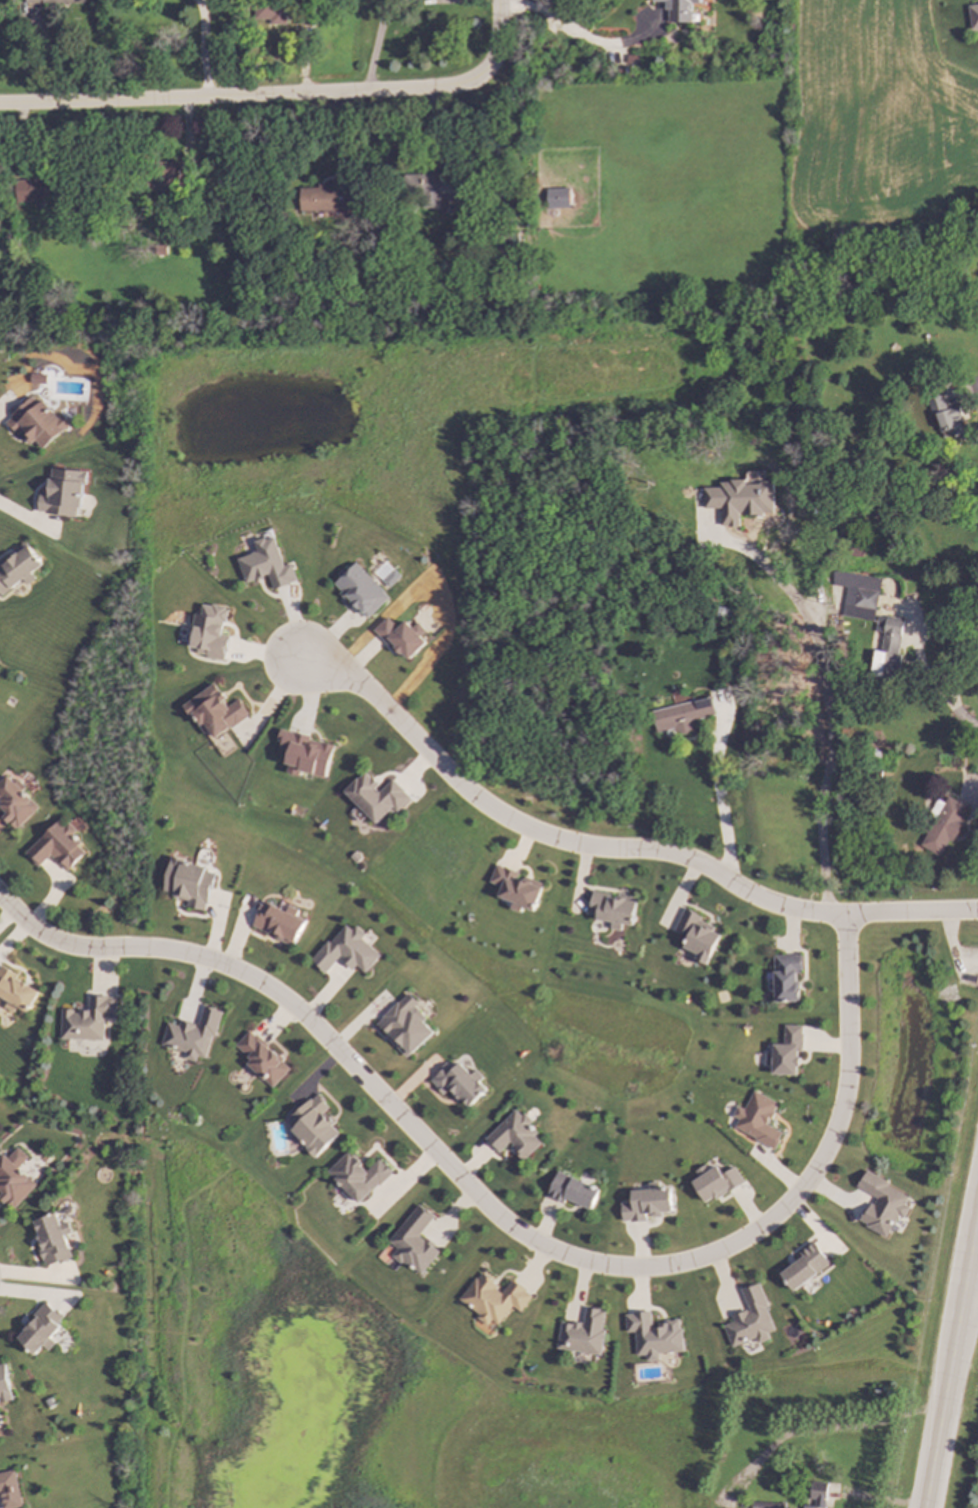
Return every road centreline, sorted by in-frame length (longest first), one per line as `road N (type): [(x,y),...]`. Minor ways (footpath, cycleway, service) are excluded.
road 1 (residential): [(858,916),(847,1096),(801,1196),(733,1250),(641,1274),(519,1244),(247,966),(165,946),(63,944),(19,922),(0,898)]
road 2 (residential): [(977,915),(817,915),(683,863),(567,844),(487,808),(305,652)]
road 3 (residential): [(0,105),(444,89),(491,63),(498,0)]
road 4 (secondary): [(977,1218),(927,1507)]

